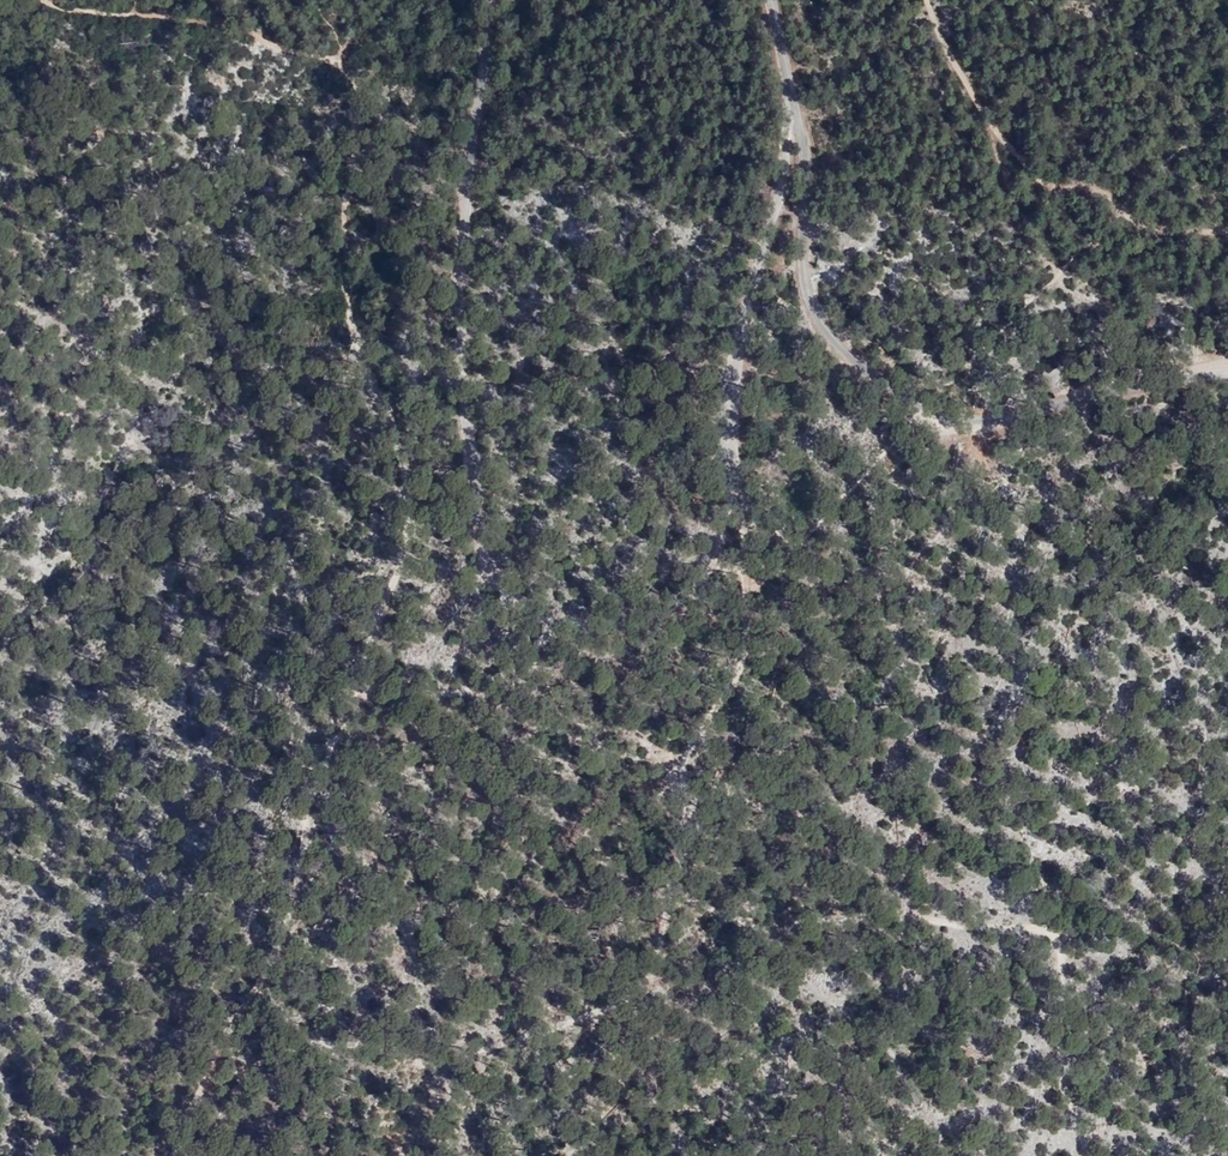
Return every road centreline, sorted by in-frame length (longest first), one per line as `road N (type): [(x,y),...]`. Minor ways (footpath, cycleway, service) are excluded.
road 1 (track): [(29,0),(266,39),(336,63),(354,103),(356,155),(345,206),(354,326),(405,465),(399,560),(359,688),(311,787),(288,894),(214,1078)]
road 2 (unclassified): [(795,97),(747,314),(734,502),(713,565),(677,604),(645,624),(548,619),(503,594),(483,558),(473,480),(461,290),(465,194),(496,0)]
road 3 (unclassified): [(795,97),(805,288),(819,323),(872,377),(926,412),(980,428),(1101,393),(1227,371)]
road 4 (track): [(672,899),(648,985),(596,1014),(442,1068),(307,1049),(258,1059),(214,1078),(184,1155)]
road 5 (track): [(1101,1155),(1073,1090),(1056,958),(1040,939),(882,912),(759,924),(672,899)]
road 6 (track): [(734,502),(748,594),(741,672),(683,772),(694,840),(672,899)]
road 7 (track): [(928,0),(941,40),(996,134),(1039,178),(1167,230),(1227,234)]
road 8 (track): [(359,688),(481,688),(546,635),(548,619)]

